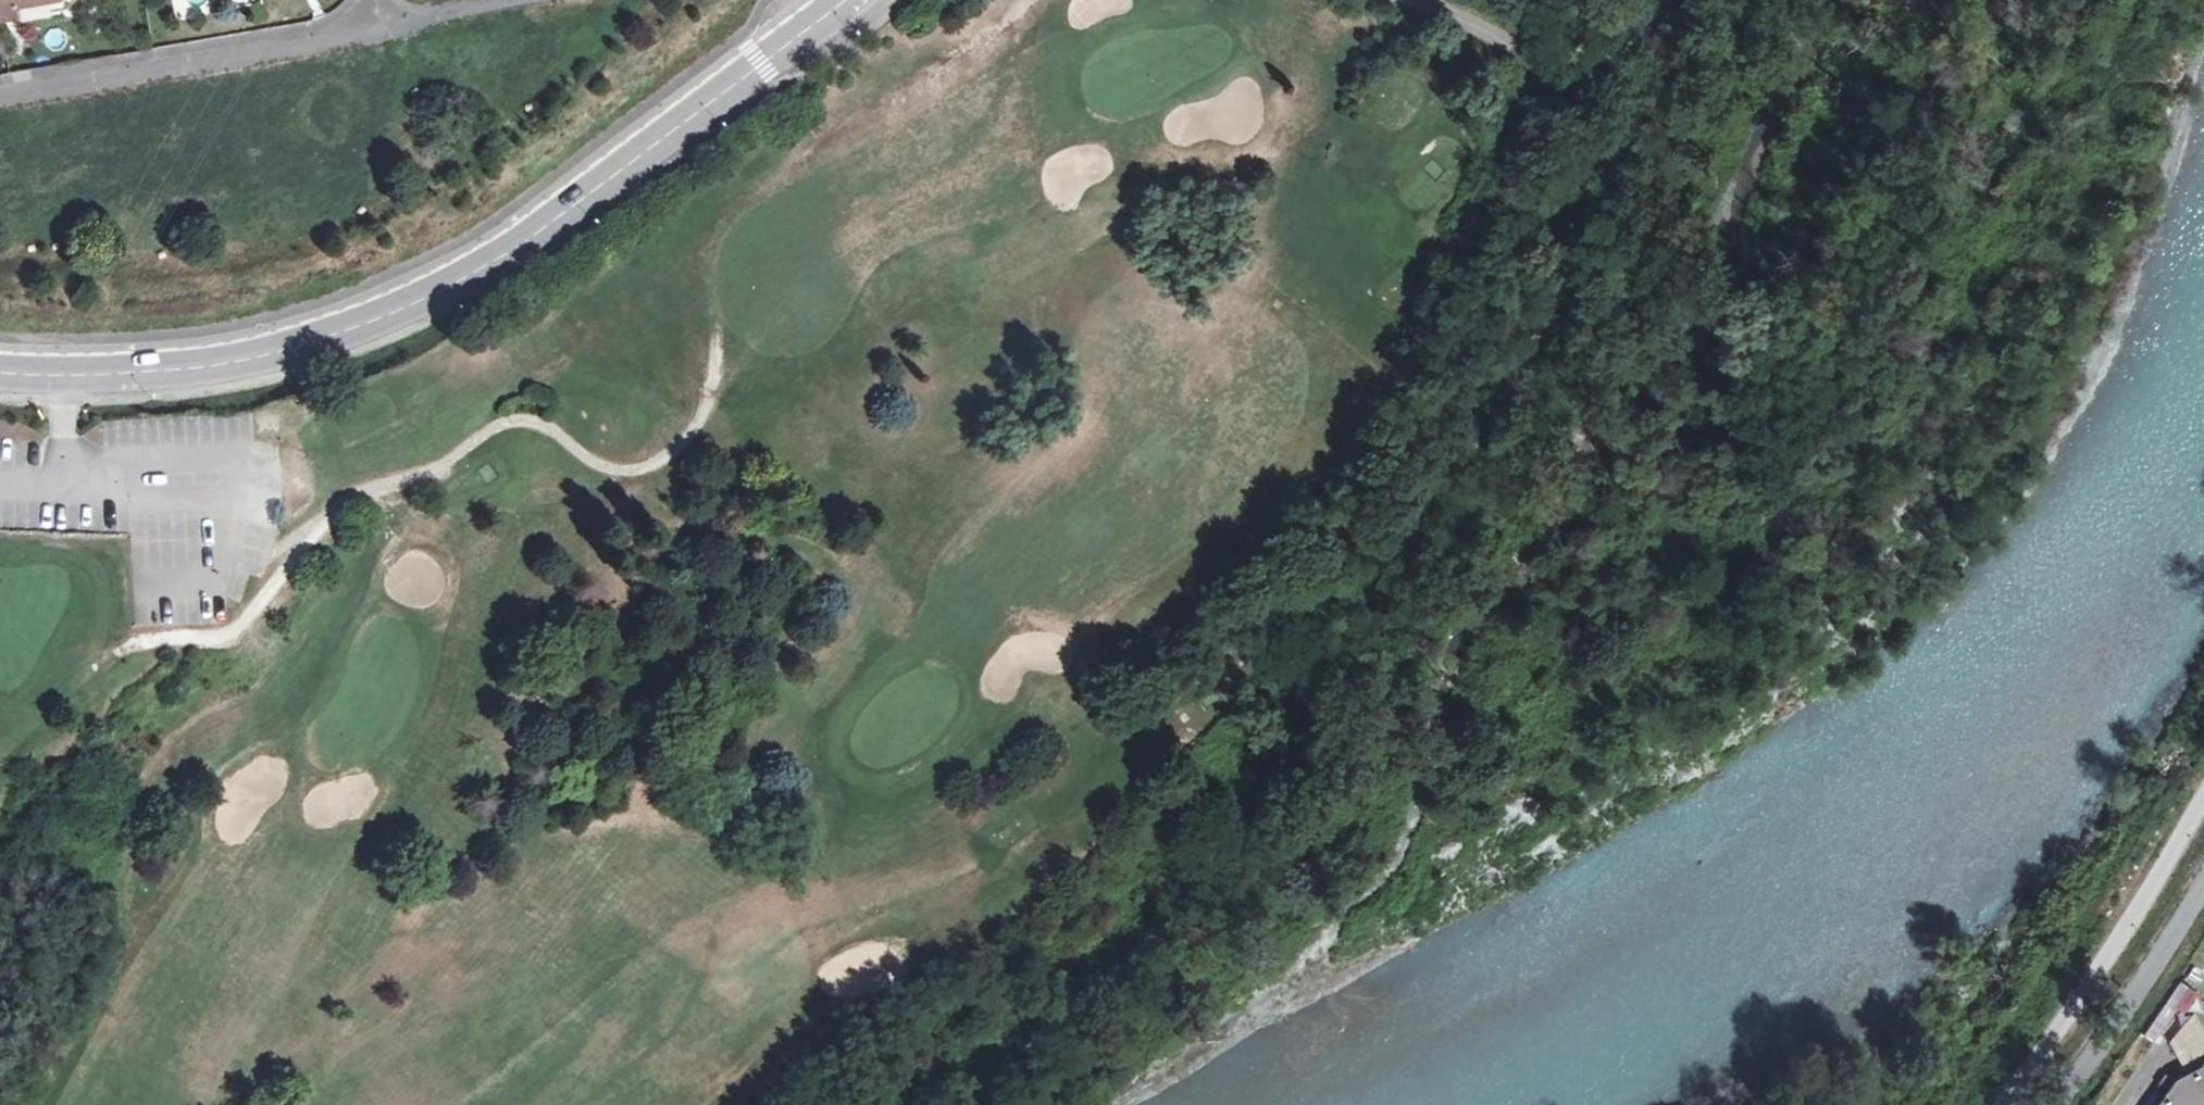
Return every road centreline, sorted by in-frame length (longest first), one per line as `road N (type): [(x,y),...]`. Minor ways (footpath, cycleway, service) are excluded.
road 1 (secondary): [(840,0),(621,177),(492,265),(382,317),(267,355),(176,370),(0,372)]
road 2 (track): [(1566,101),(1566,291)]

